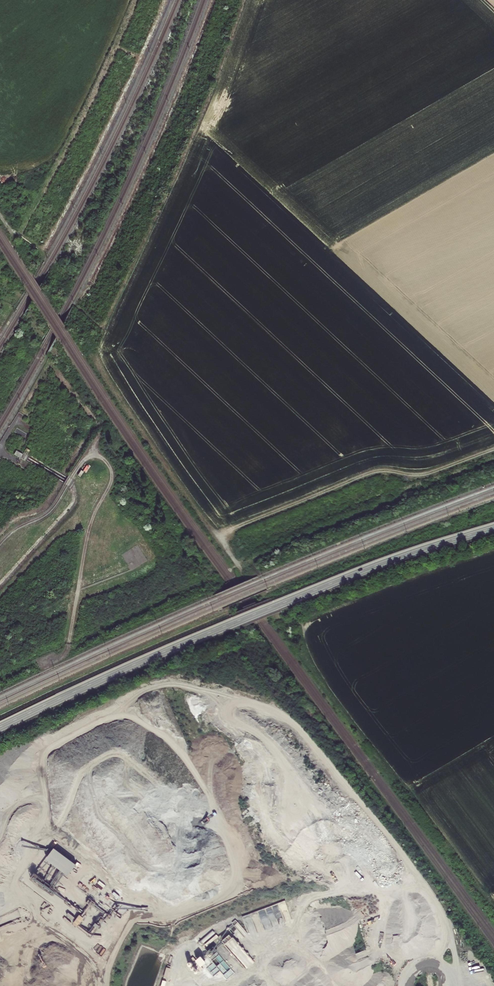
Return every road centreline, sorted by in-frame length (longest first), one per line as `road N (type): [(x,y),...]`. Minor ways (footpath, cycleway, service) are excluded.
road 1 (secondary): [(493,528),(240,620),(0,727)]
road 2 (track): [(493,449),(423,475),(382,468),(221,534)]

